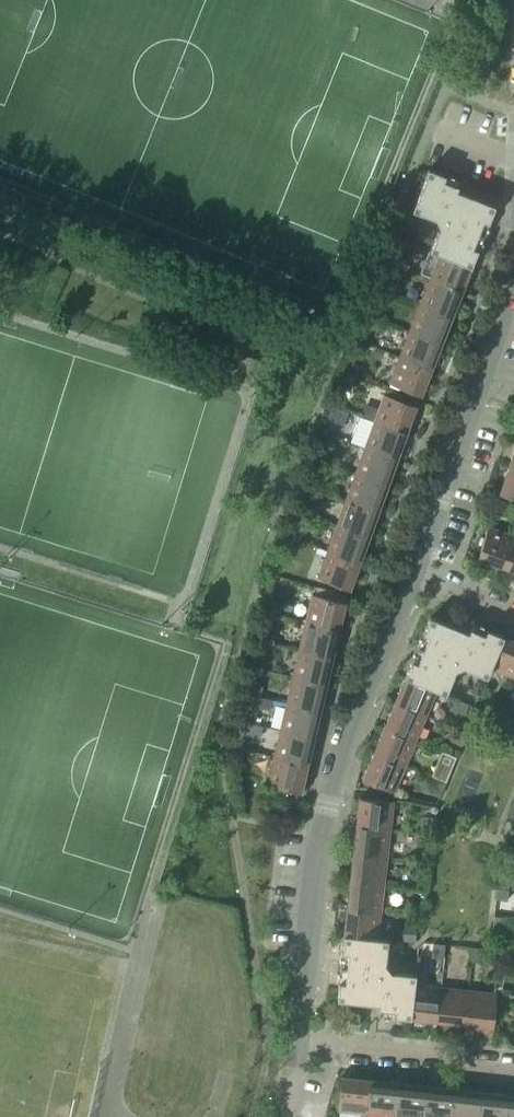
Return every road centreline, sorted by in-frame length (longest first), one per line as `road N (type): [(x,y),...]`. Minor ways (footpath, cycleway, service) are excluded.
road 1 (residential): [(409,570),(330,783),(298,1039)]
road 2 (residential): [(513,271),(409,570)]
road 3 (residential): [(513,1072),(298,1039)]

